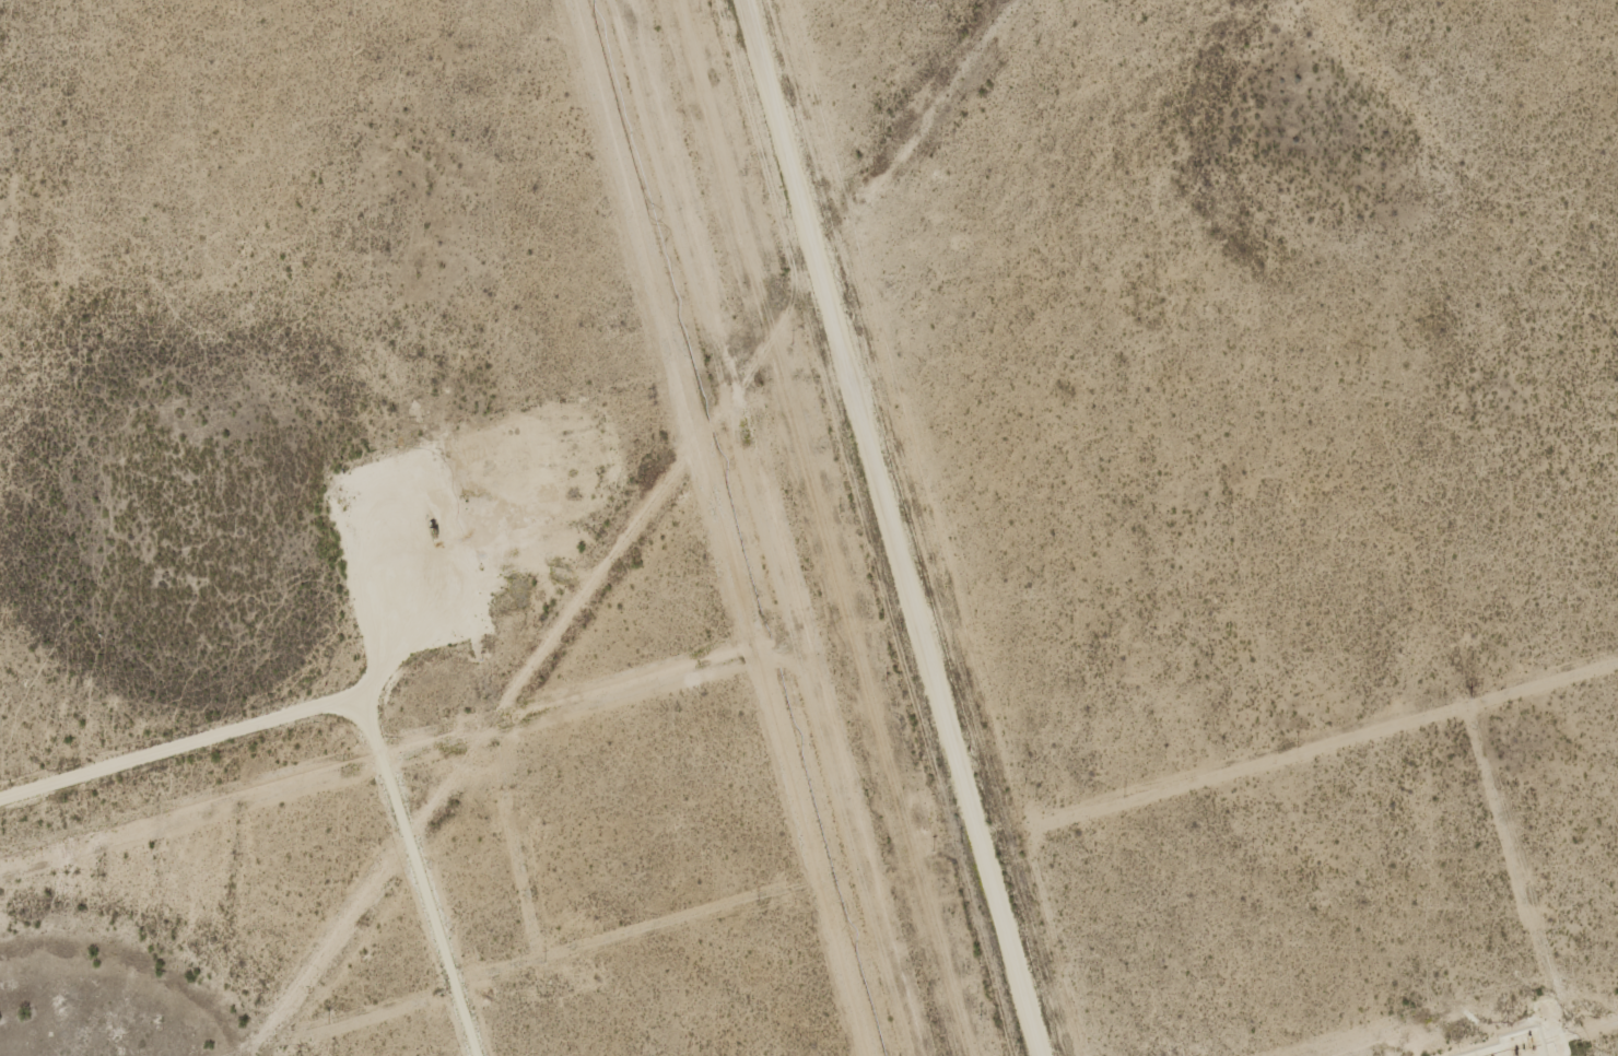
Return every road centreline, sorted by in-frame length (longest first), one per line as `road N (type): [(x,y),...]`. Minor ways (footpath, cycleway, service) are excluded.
road 1 (track): [(1032,1055),(739,0)]

